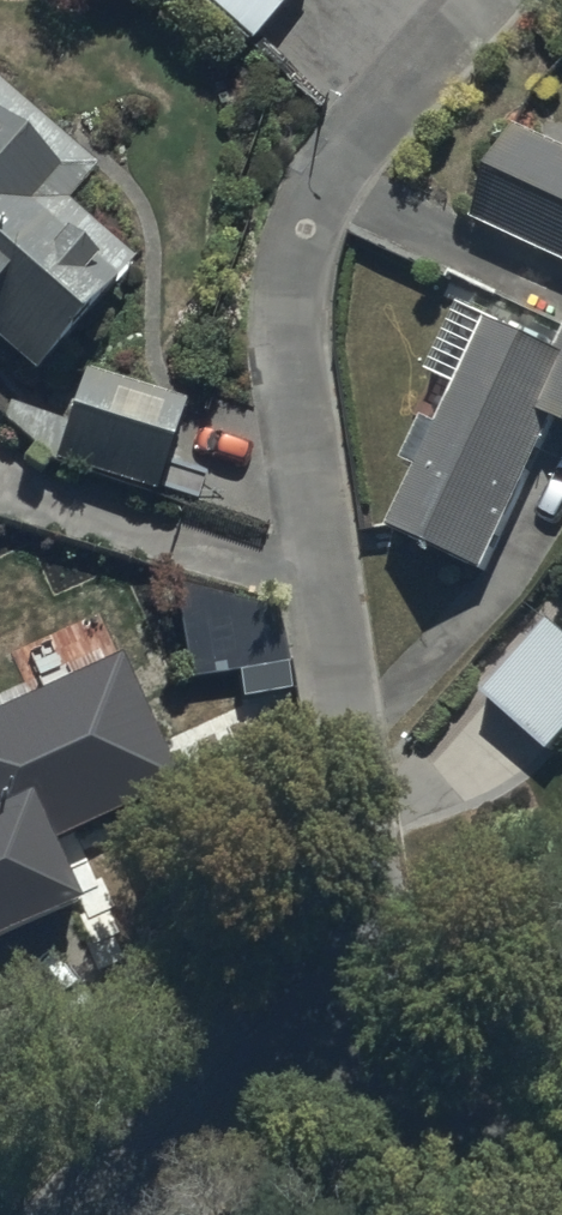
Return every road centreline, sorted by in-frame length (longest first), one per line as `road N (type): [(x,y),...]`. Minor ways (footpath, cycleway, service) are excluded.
road 1 (residential): [(290,1040),(340,958),(369,881),(300,470),(283,286),(303,213),(478,0)]
road 2 (residential): [(290,1040),(561,1188)]
road 3 (residential): [(132,1214),(290,1040)]

